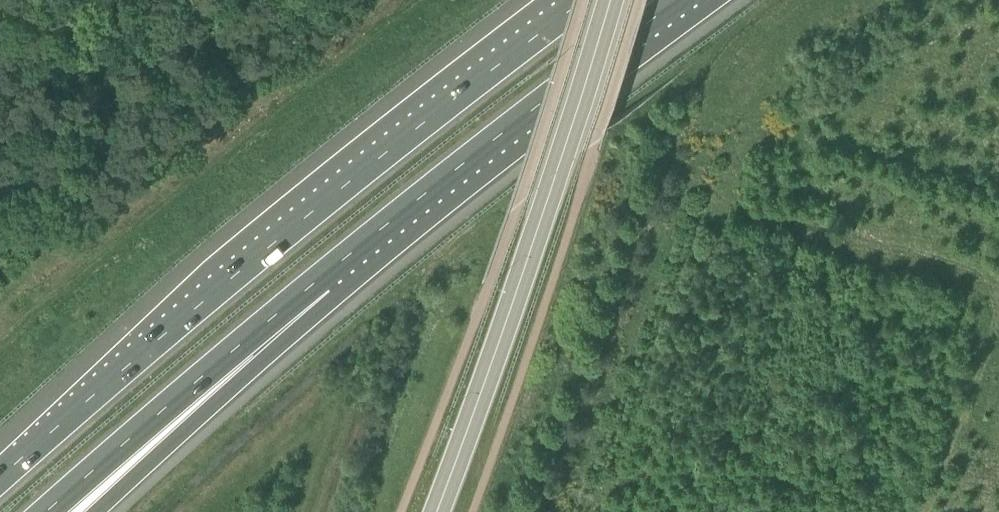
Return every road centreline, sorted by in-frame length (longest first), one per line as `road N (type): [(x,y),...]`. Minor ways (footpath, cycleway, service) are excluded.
road 1 (motorway): [(585,0),(312,212),(0,479)]
road 2 (secondary): [(437,511),(608,0)]
road 3 (motorway): [(49,511),(412,205)]
road 4 (motorway): [(95,511),(337,295),(412,205)]
road 5 (motorway): [(412,205),(684,0)]

